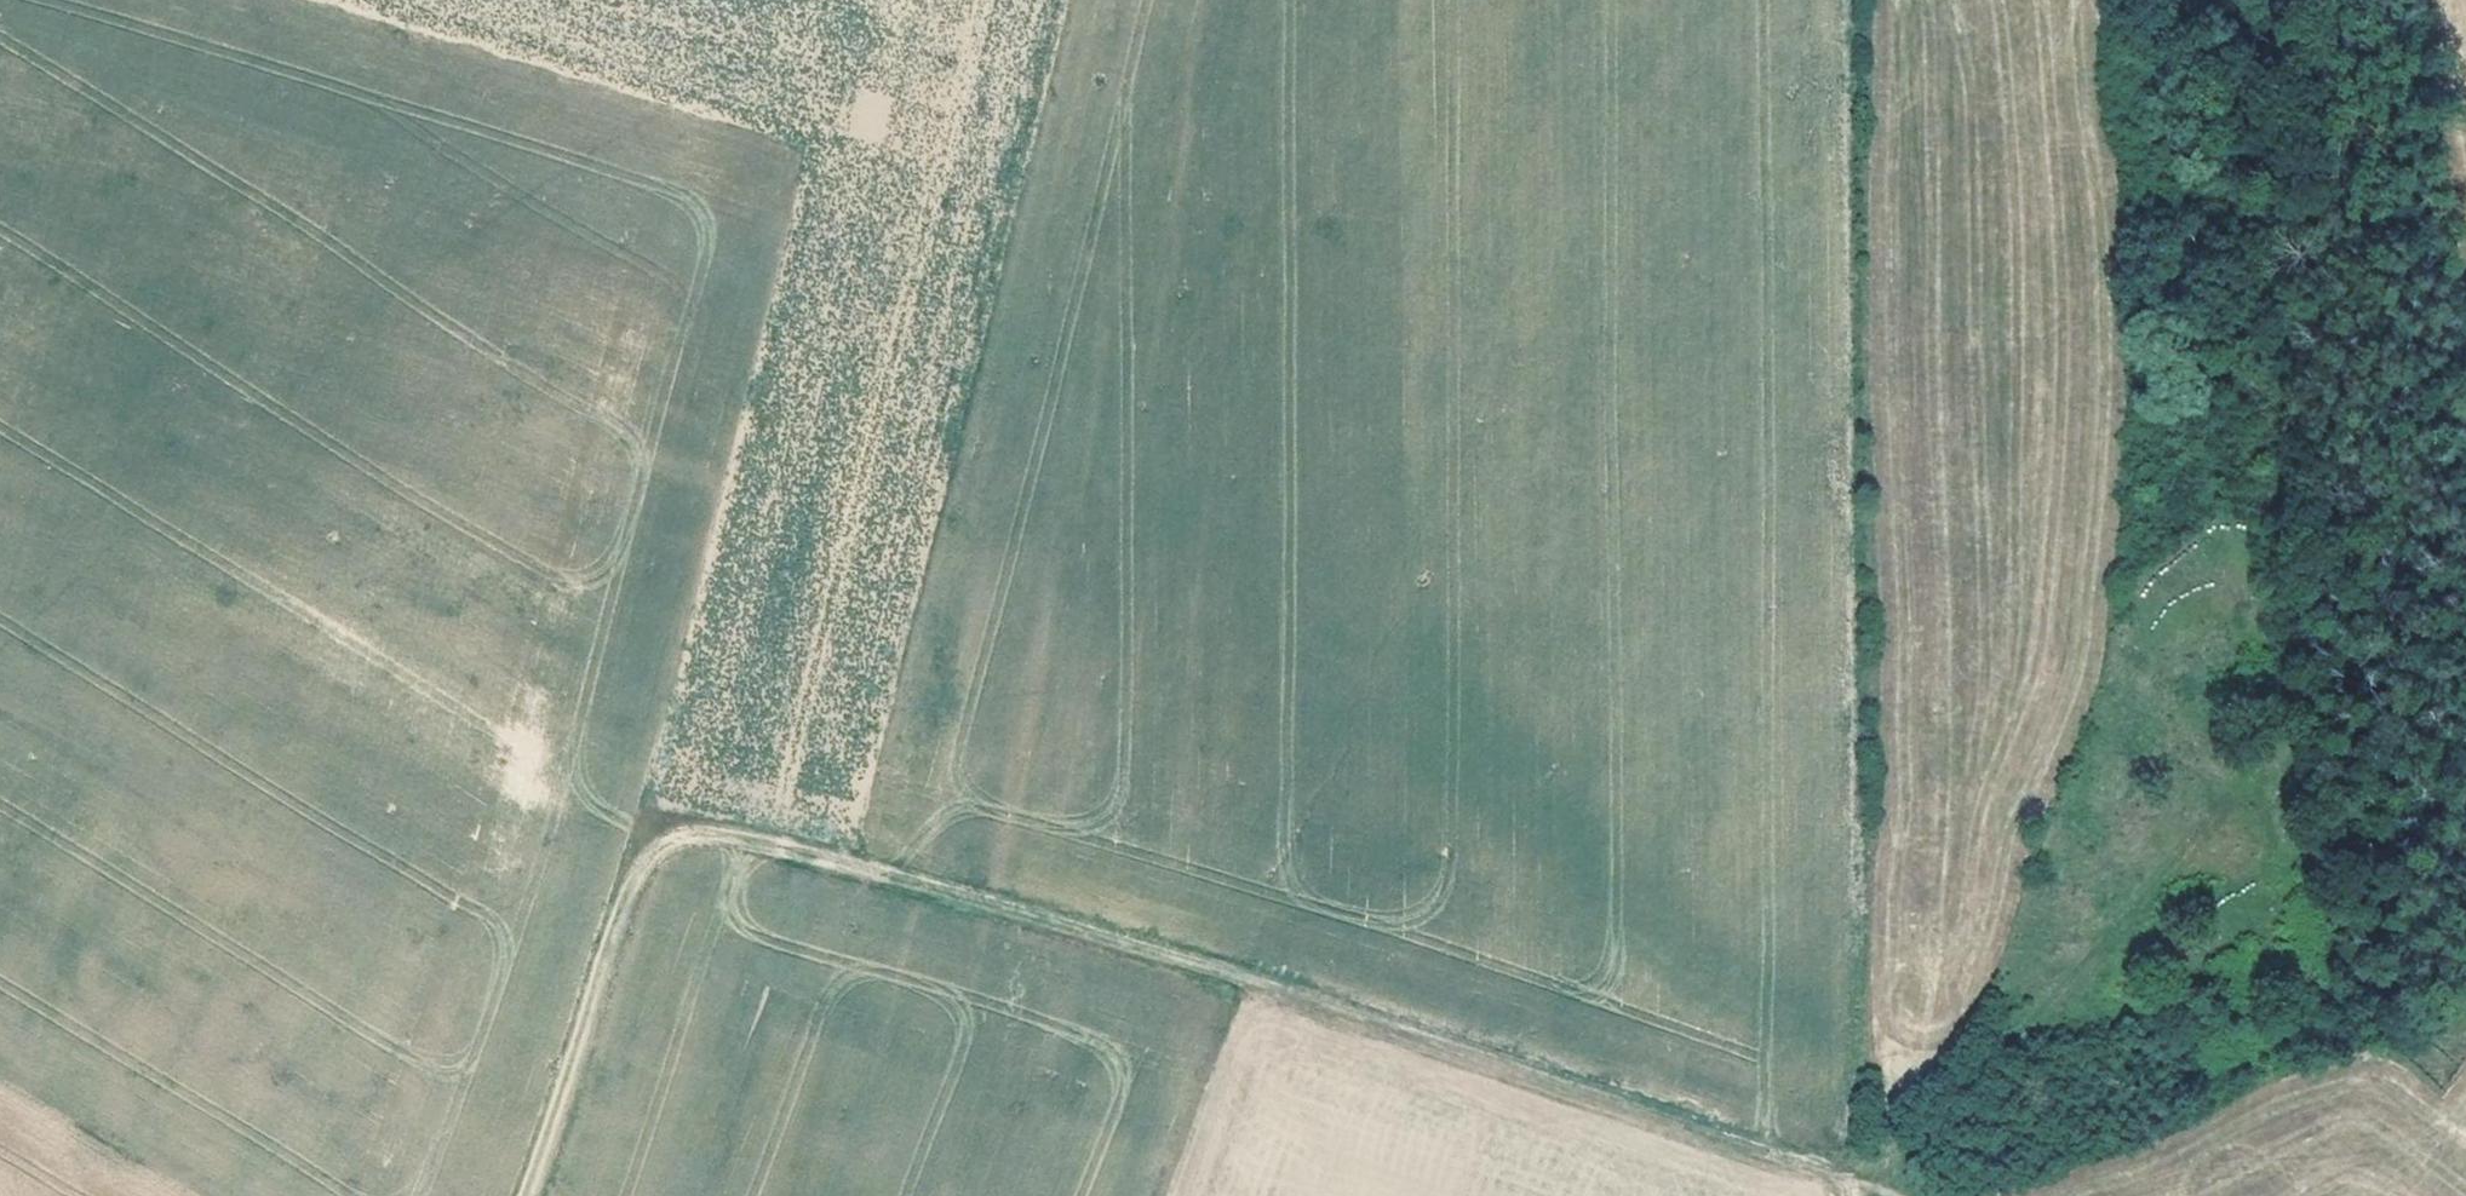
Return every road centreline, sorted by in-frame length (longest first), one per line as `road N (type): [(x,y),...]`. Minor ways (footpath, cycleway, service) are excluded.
road 1 (track): [(1850,1195),(1819,1168),(941,884),(754,835),(691,834),(656,851),(530,1195)]
road 2 (track): [(2024,1195),(2362,1063),(2465,1128)]

